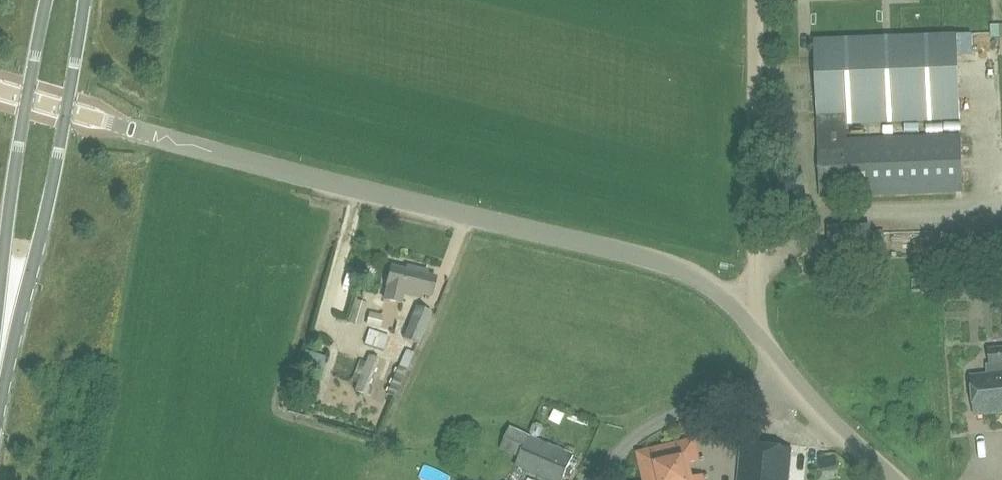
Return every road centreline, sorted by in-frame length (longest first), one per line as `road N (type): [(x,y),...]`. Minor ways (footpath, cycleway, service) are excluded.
road 1 (tertiary): [(743,312),(711,277),(670,260),(277,171),(65,109)]
road 2 (unclassified): [(743,312),(755,274),(756,0)]
road 3 (tertiary): [(0,354),(65,109)]
road 4 (tertiary): [(26,98),(0,339)]
road 5 (unclassified): [(788,375),(656,420),(622,445),(598,479)]
road 6 (tertiary): [(895,479),(788,375)]

